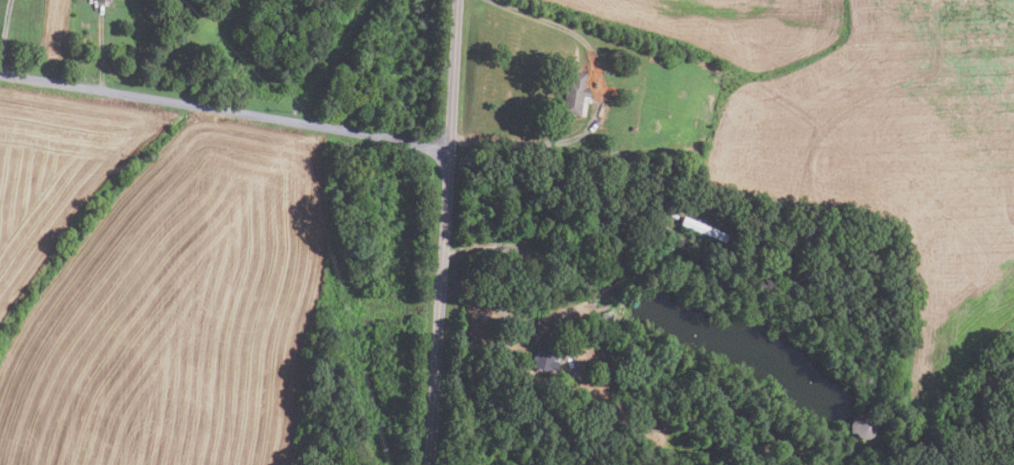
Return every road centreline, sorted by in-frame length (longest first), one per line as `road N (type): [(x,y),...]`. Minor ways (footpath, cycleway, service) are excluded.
road 1 (residential): [(429,464),(458,0)]
road 2 (residential): [(450,144),(0,73)]

